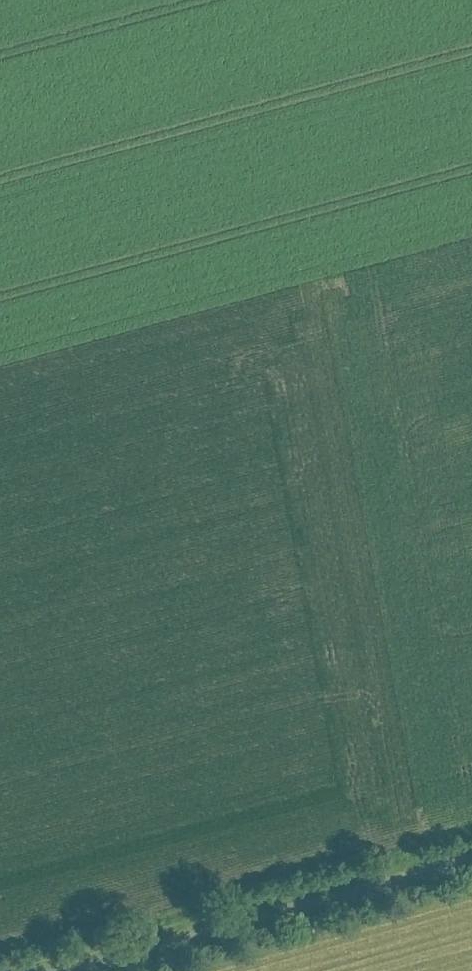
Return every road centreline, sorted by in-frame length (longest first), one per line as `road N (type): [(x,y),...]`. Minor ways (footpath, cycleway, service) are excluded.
road 1 (unclassified): [(72,970),(471,862)]

